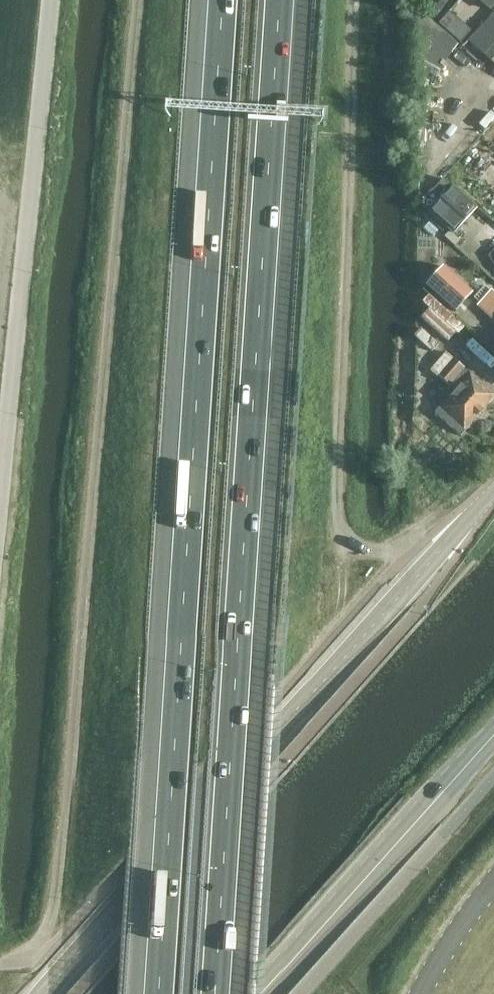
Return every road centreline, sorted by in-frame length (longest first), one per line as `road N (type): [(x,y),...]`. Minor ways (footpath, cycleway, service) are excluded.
road 1 (motorway): [(222,0),(158,993)]
road 2 (motorway): [(214,993),(278,0)]
road 3 (tertiary): [(43,993),(493,494)]
road 4 (secondary): [(265,993),(493,739)]

